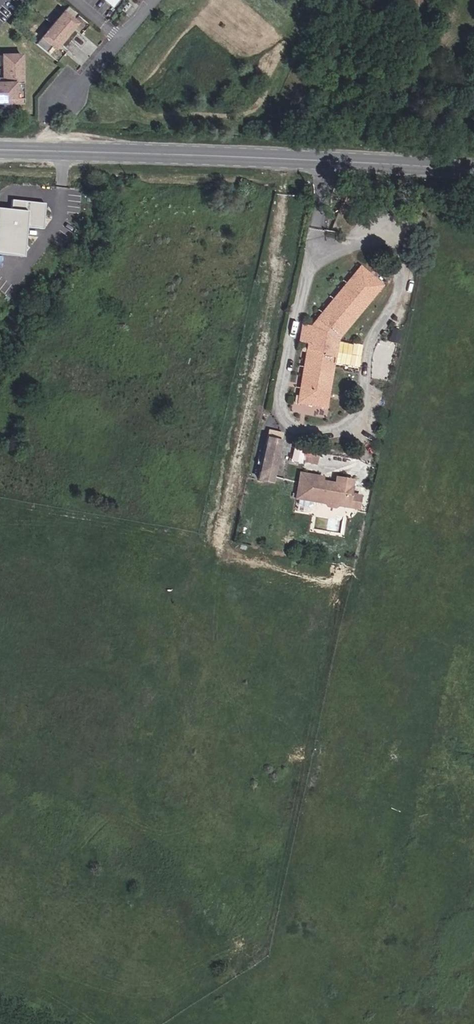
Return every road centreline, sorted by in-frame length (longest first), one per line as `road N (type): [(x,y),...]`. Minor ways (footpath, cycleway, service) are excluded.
road 1 (tertiary): [(473,172),(49,152)]
road 2 (residential): [(158,0),(49,122),(49,152)]

